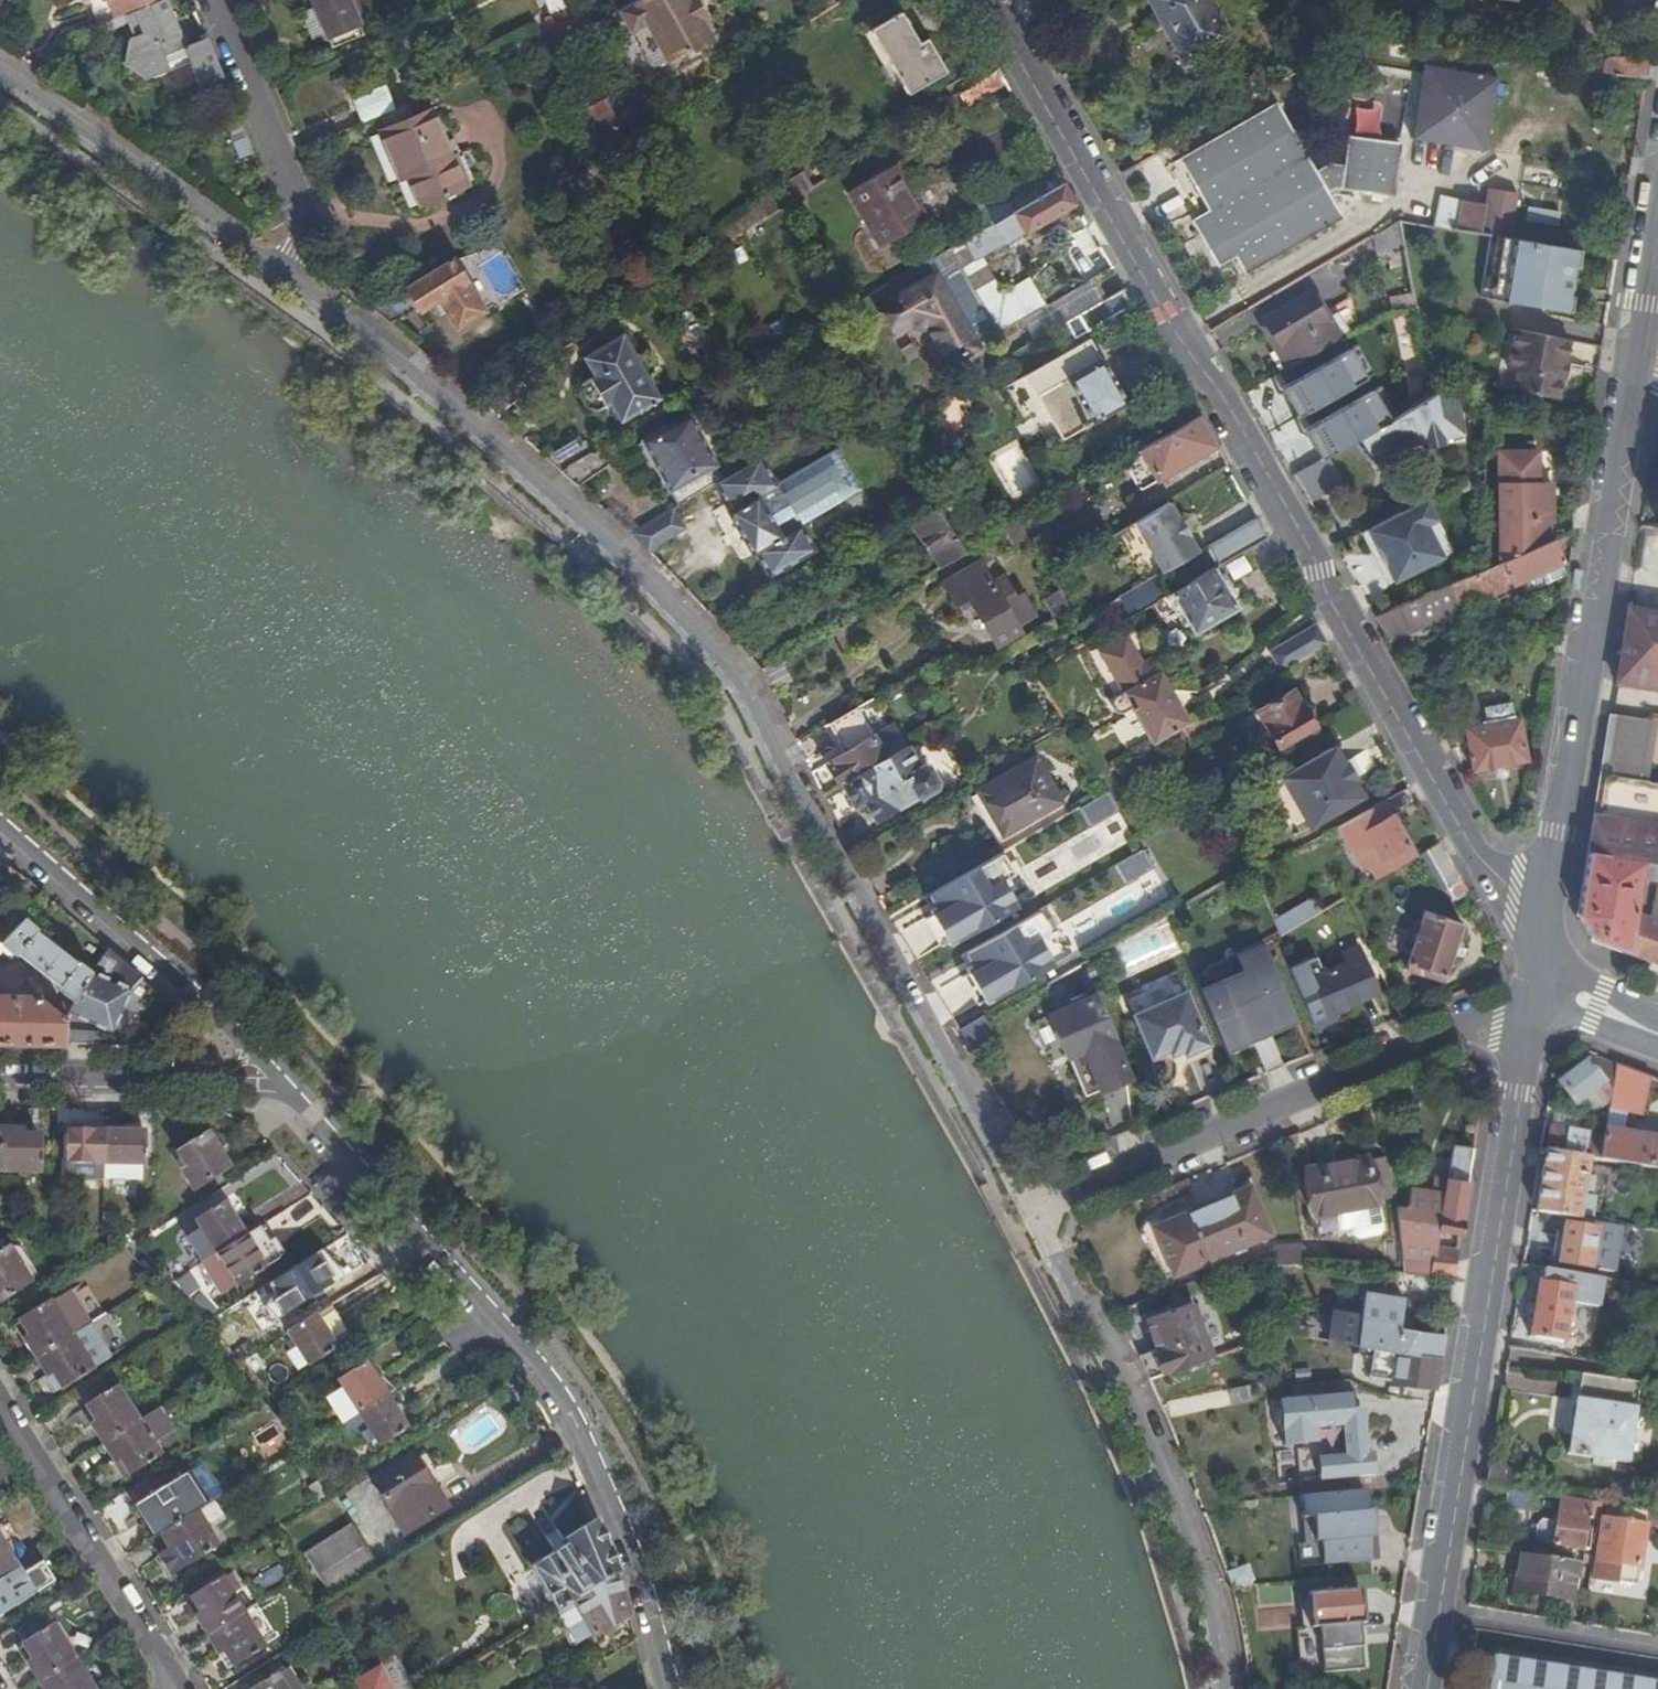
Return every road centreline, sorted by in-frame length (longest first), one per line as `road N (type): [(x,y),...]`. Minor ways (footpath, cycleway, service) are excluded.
road 1 (residential): [(1045,1215),(724,658),(513,453),(284,270)]
road 2 (residential): [(1545,953),(1466,839),(987,0)]
road 3 (residential): [(288,1090),(546,1375),(610,1497),(674,1688)]
road 4 (residential): [(1535,1007),(1424,1688)]
road 5 (residential): [(1630,362),(1550,830),(1545,953)]
road 6 (residential): [(1535,1007),(1496,1017),(1045,1215)]
road 7 (residential): [(1233,1688),(1207,1565),(1045,1215)]
road 8 (residential): [(0,821),(194,993),(288,1090)]
road 9 (residential): [(284,270),(0,71)]
road 10 (residential): [(0,1392),(176,1688)]
road 11 (residential): [(215,0),(307,231),(284,270)]
road 12 (residential): [(0,1079),(288,1090)]
road 13 (residential): [(1657,189),(1630,362)]
road 14 (residential): [(1545,953),(1597,1006),(1657,1032)]

